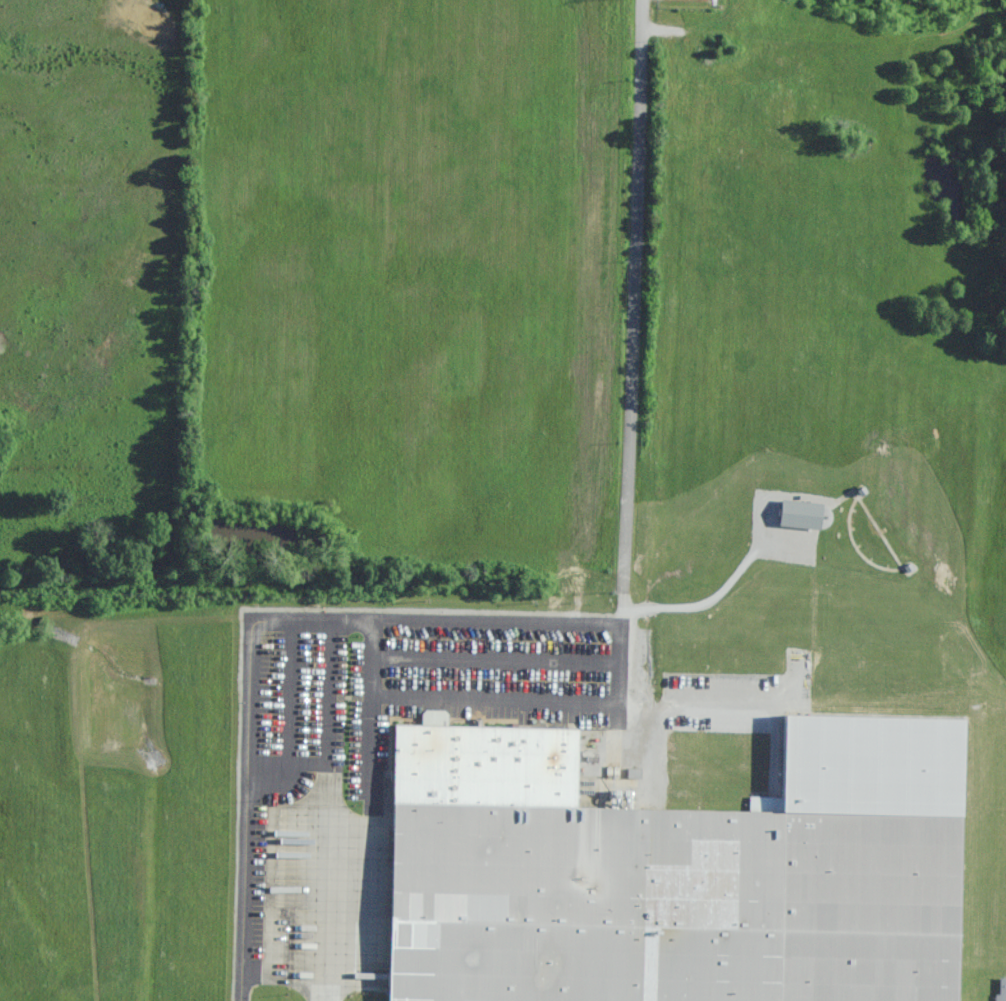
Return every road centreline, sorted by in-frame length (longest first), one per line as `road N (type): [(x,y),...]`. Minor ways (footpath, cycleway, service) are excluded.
road 1 (residential): [(620,592),(638,348),(641,0)]

